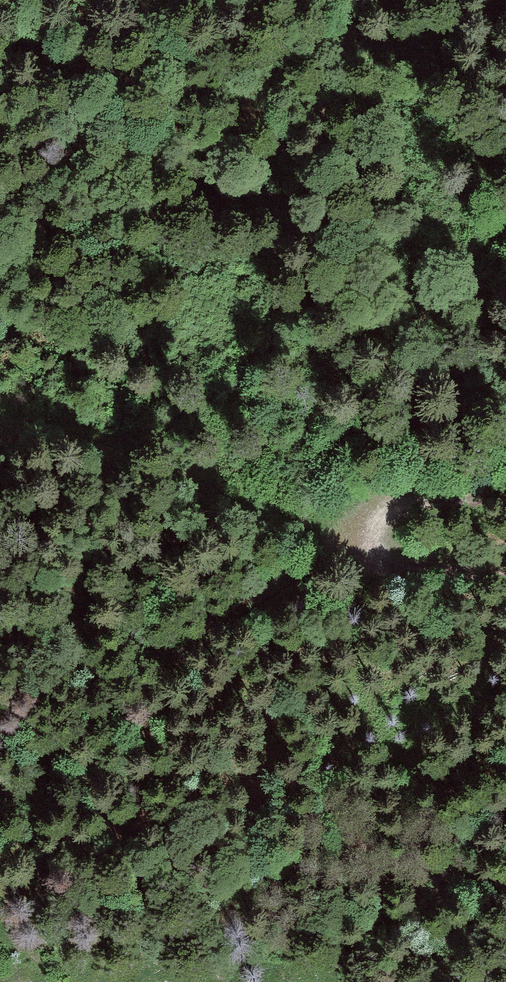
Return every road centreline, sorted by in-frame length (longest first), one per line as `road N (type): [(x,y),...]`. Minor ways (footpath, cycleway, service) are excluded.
road 1 (track): [(0,415),(85,429),(270,519),(362,535),(172,658),(0,796)]
road 2 (track): [(505,489),(400,502),(367,521),(362,535),(390,561),(505,576)]

